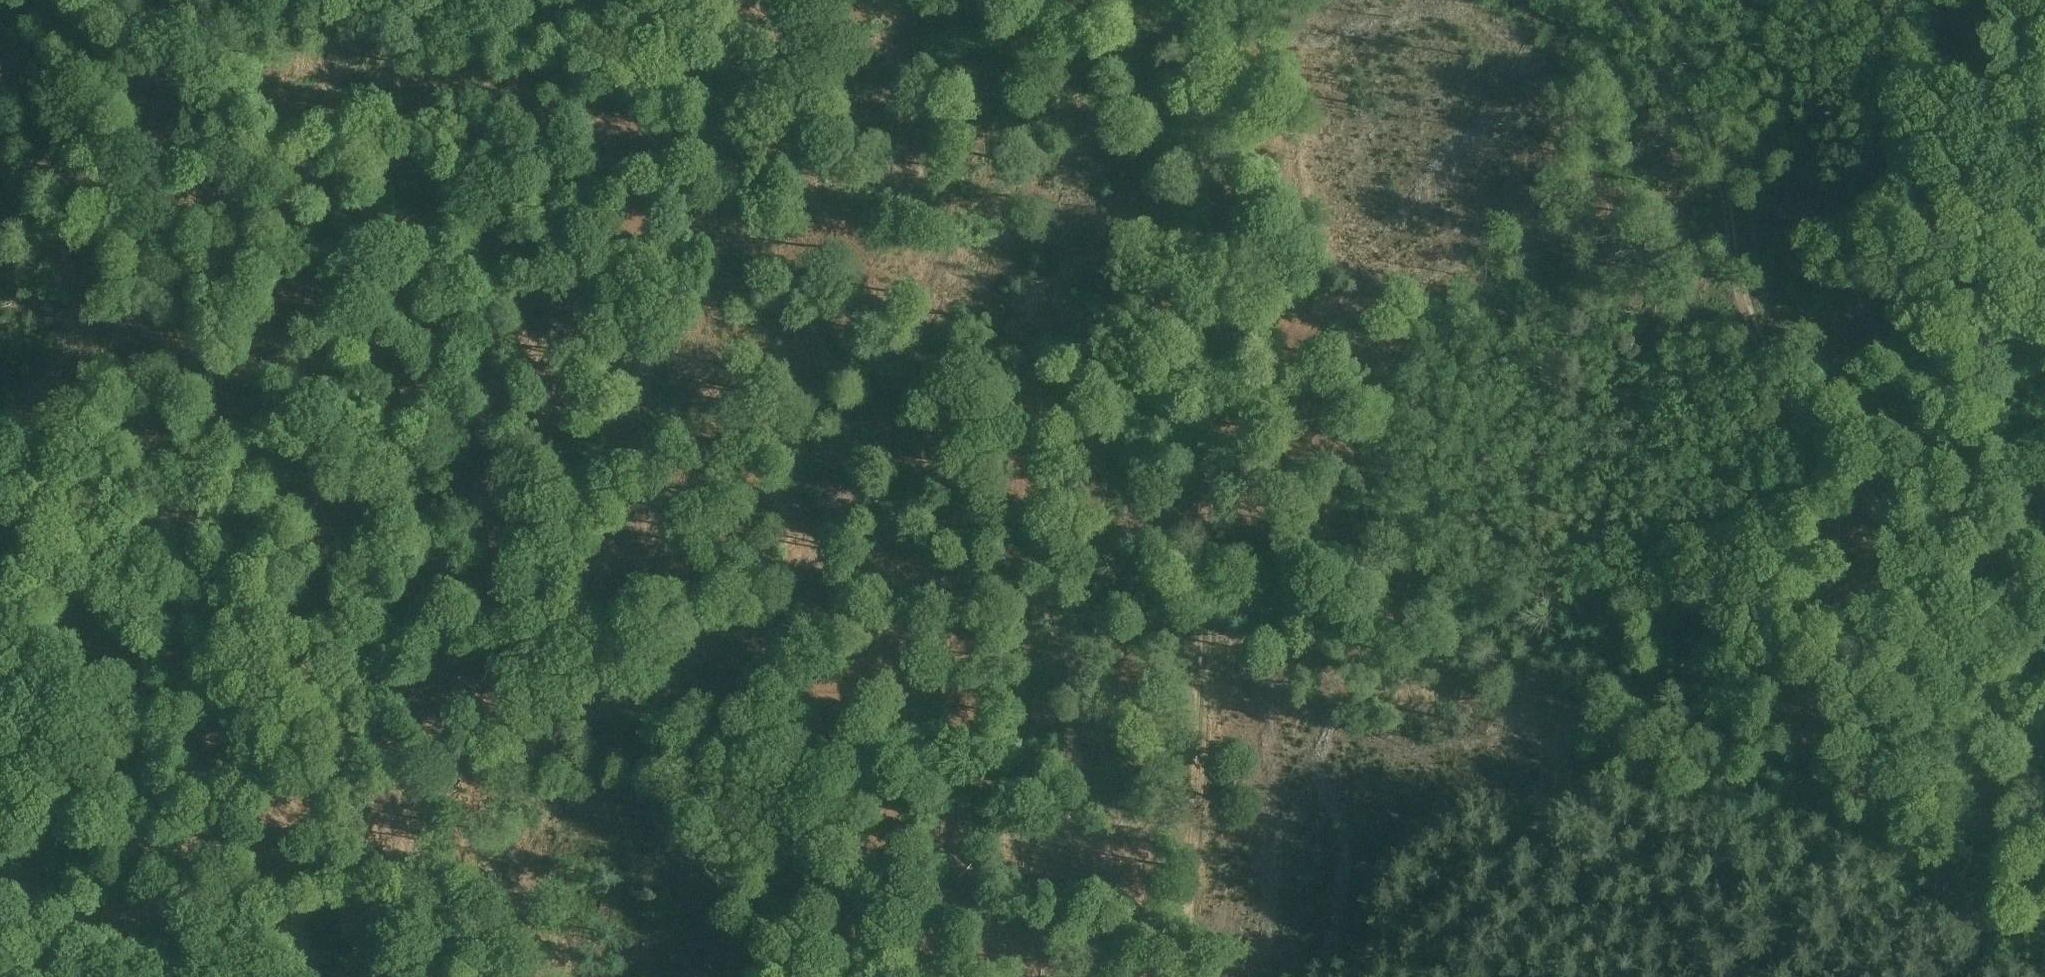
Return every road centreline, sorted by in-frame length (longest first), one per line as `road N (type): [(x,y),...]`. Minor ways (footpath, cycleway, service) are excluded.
road 1 (track): [(1188,976),(1219,509),(1183,0)]
road 2 (track): [(2044,737),(1950,657),(1743,284),(1708,157),(1617,0)]

